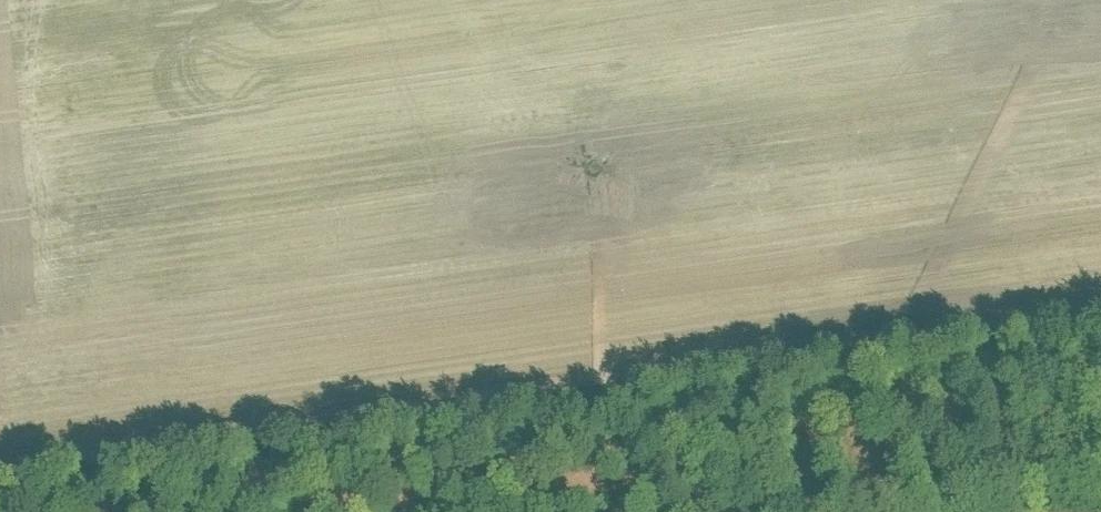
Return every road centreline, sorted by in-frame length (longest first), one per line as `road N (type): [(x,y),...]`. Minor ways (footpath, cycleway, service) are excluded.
road 1 (track): [(1100,473),(836,511)]

